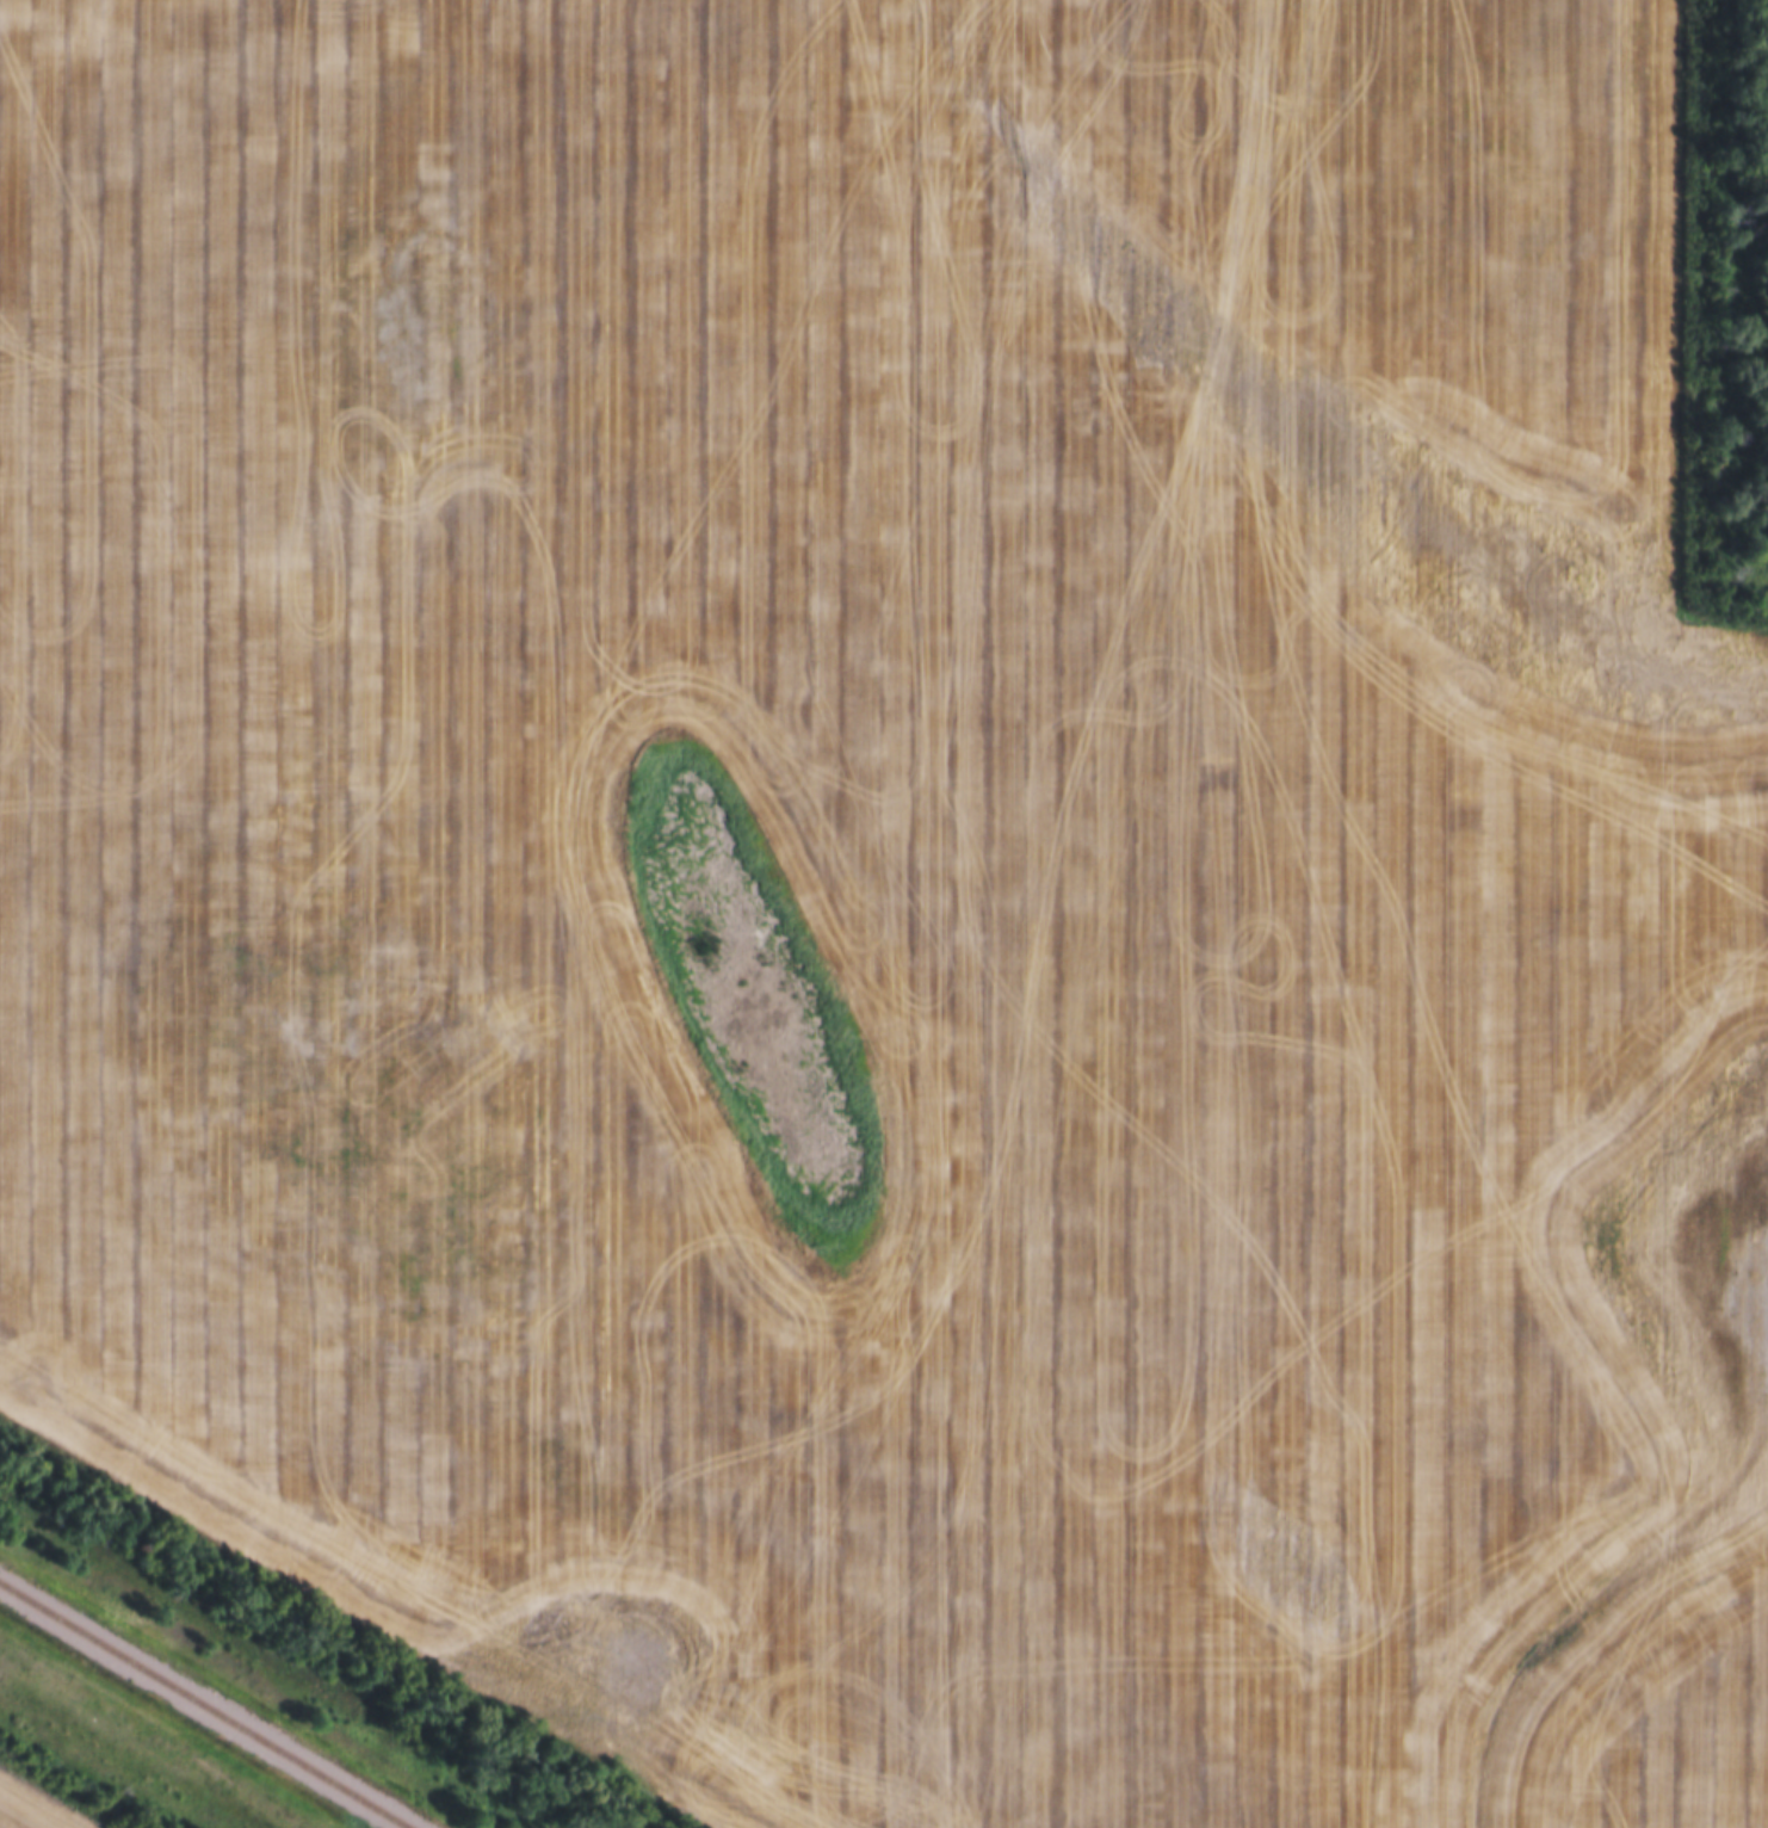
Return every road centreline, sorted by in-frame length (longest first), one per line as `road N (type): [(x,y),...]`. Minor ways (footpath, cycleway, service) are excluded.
road 1 (track): [(1342,0),(1336,576)]

